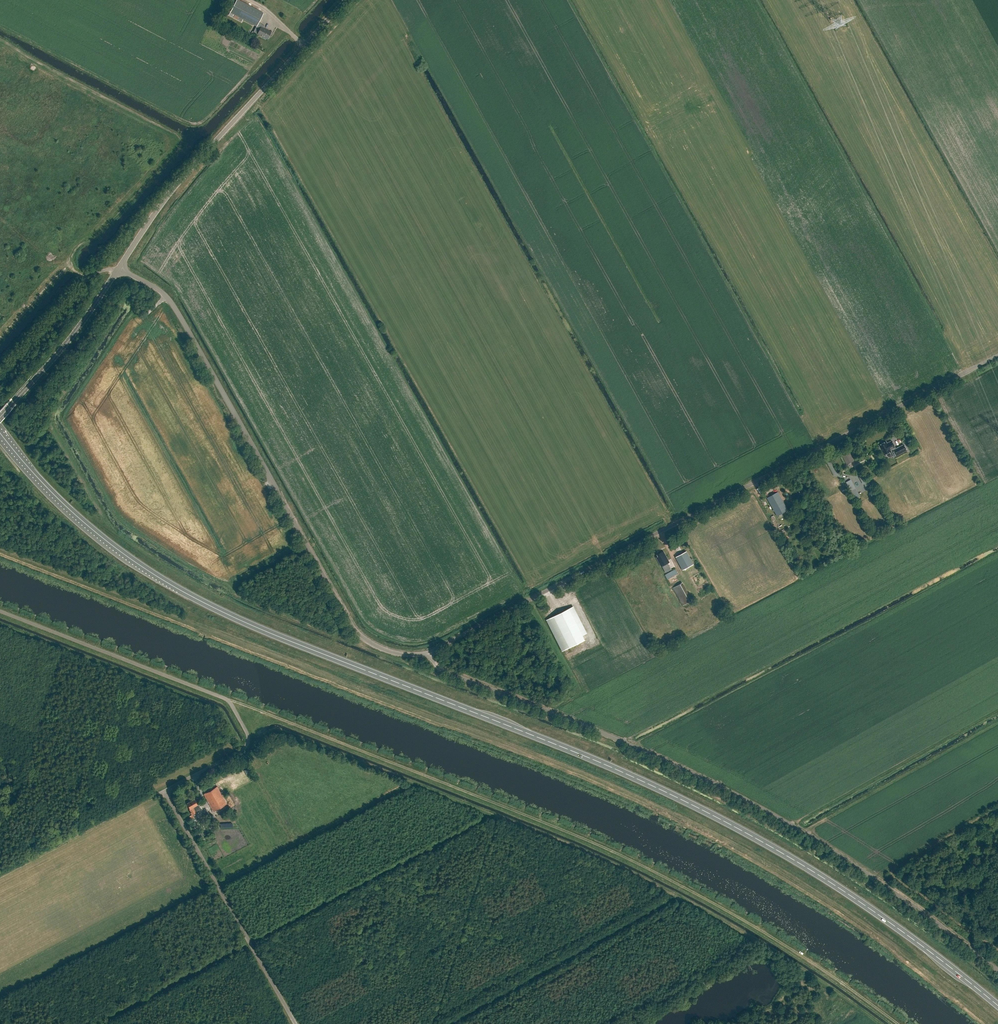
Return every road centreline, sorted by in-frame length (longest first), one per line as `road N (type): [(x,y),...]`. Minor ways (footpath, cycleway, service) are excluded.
road 1 (trunk): [(997,1006),(869,908),(696,807),(189,595),(73,513),(0,433)]
road 2 (track): [(229,701),(575,837),(696,893),(894,1023)]
road 3 (unclassified): [(295,1023),(164,791),(244,750),(246,729),(229,701),(0,611)]
road 4 (unclassified): [(997,971),(776,812),(713,777),(446,671),(432,653)]
road 5 (unclassified): [(432,653),(997,354)]
road 6 (unclassified): [(432,653),(395,653),(362,636),(173,306),(119,267)]
road 7 (unclassified): [(119,267),(164,197),(347,0)]
road 8 (track): [(432,1023),(496,817)]
road 9 (unclassified): [(0,416),(119,267)]
road 10 (track): [(0,877),(164,791)]

